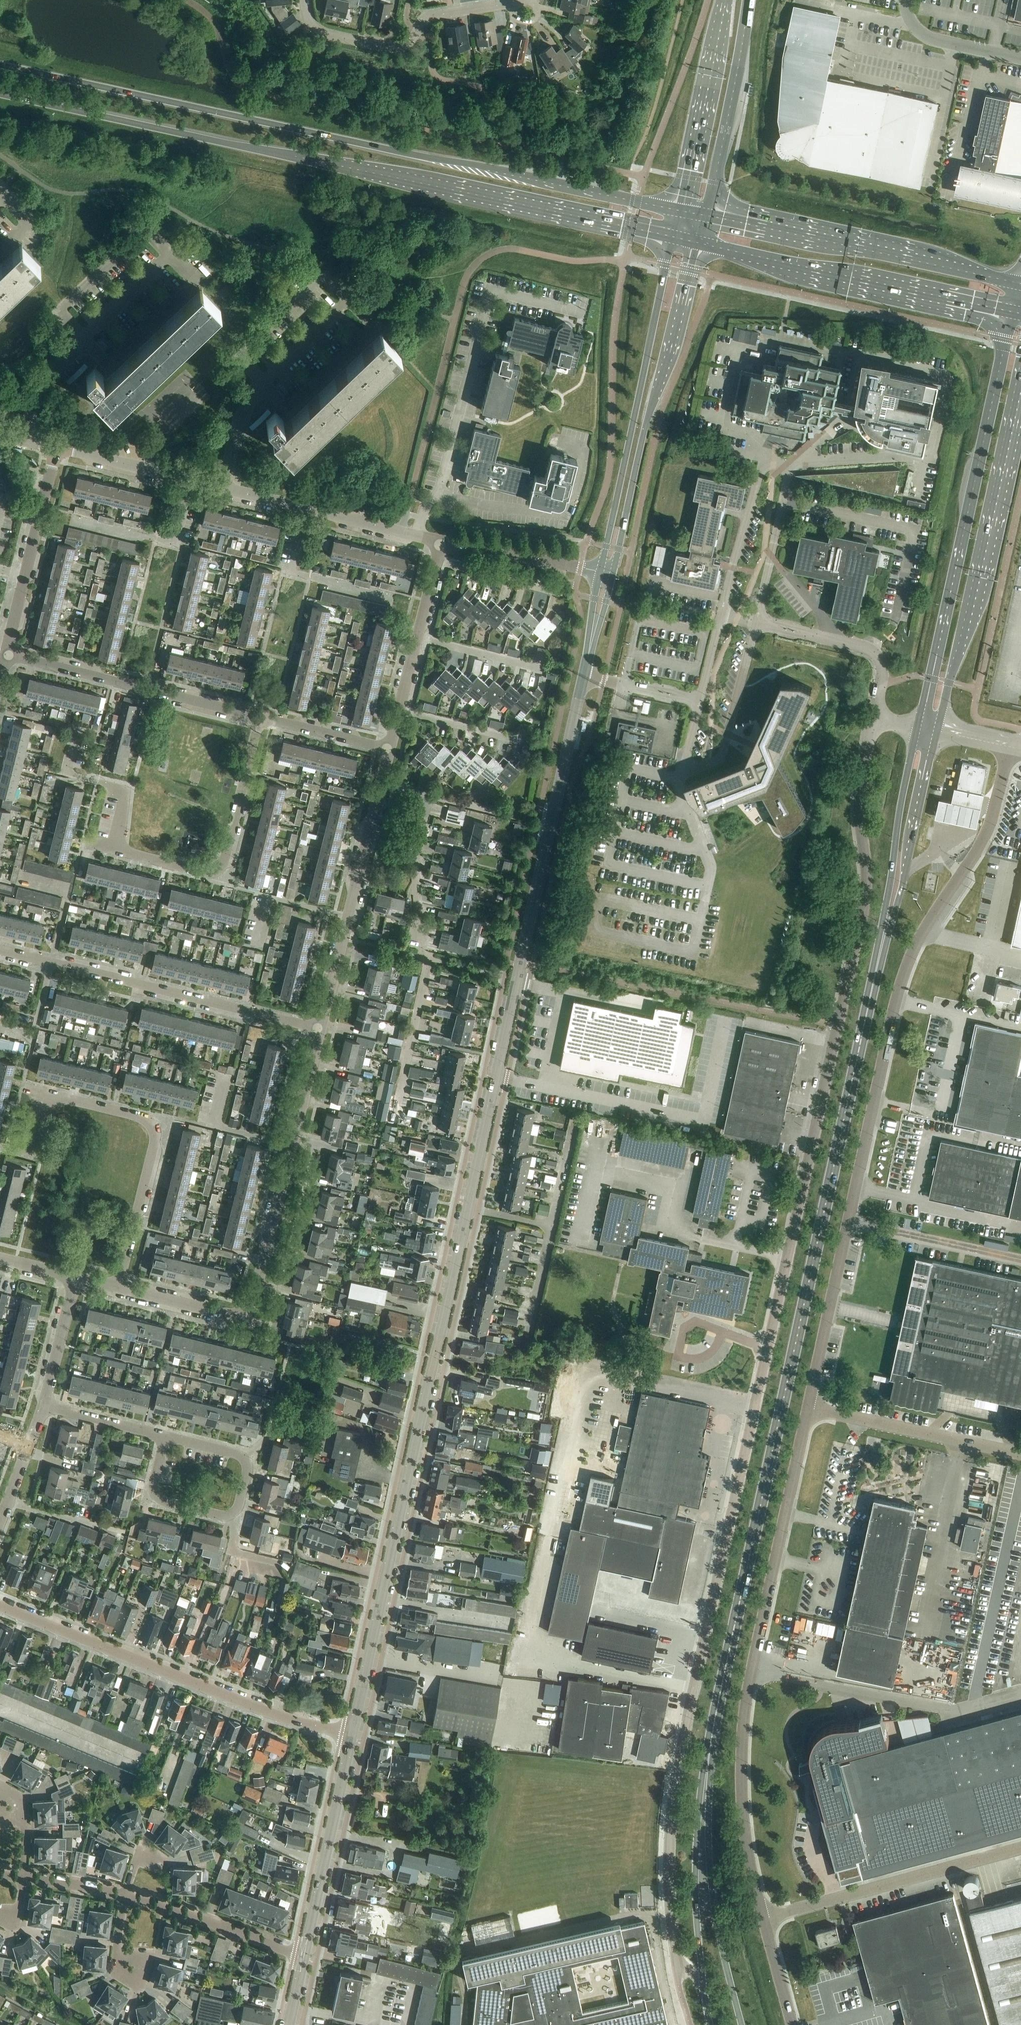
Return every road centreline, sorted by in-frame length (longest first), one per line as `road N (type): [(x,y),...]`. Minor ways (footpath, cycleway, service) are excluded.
road 1 (residential): [(676,1960),(674,1802),(865,900),(859,806),(874,718)]
road 2 (tertiary): [(352,1735),(589,655)]
road 3 (primary): [(882,944),(715,1719)]
road 4 (primary): [(683,212),(0,65)]
road 5 (residential): [(808,1410),(908,966),(975,861),(1011,748)]
road 6 (primary): [(0,94),(672,237)]
road 7 (residential): [(764,1919),(746,1840),(745,1714),(808,1410)]
road 8 (residential): [(78,730),(67,773),(124,789),(117,850),(212,874),(224,862),(260,718)]
road 9 (primary): [(1012,312),(921,728)]
road 10 (unclassified): [(352,1735),(252,1706),(0,1607)]
road 11 (primary): [(937,731),(967,634),(1020,391)]
road 12 (tertiary): [(613,576),(697,243)]
road 13 (tertiary): [(672,237),(601,573)]
road 14 (residential): [(430,795),(414,863),(427,969),(394,1119)]
road 15 (primary): [(697,243),(1012,312)]
road 16 (primary): [(1020,285),(707,216)]
road 17 (primary): [(742,2024),(712,1872),(715,1719)]
road 18 (residential): [(118,1288),(220,1314),(245,1313),(291,1147)]
road 19 (residential): [(320,1030),(51,962)]
road 20 (residential): [(118,1288),(154,1131),(138,1117),(52,1097)]
road 21 (primary): [(715,1719),(697,1861),(704,1984)]
road 22 (residential): [(1020,1849),(764,1919)]
road 23 (residential): [(7,654),(260,718)]
road 24 (residential): [(305,0),(313,26),(324,34),(392,49),(431,17),(512,4)]
road 25 (residential): [(165,1437),(237,1455),(247,1471),(238,1507),(225,1516),(159,1499),(155,1478)]
road 26 (tertiary): [(304,1958),(352,1735)]
road 27 (primary): [(882,944),(937,731)]
road 28 (primary): [(707,216),(748,0)]
road 29 (primary): [(921,728),(882,944)]
road 30 (residential): [(808,1410),(1020,1455)]
road 31 (primary): [(726,0),(683,212)]
road 32 (residential): [(874,718),(883,674),(876,654),(756,622)]
road 33 (residential): [(124,1898),(304,1958)]
road 34 (residential): [(306,509),(290,572),(391,597)]
road 35 (residential): [(190,481),(175,543),(73,521)]
road 36 (tertiary): [(601,573),(441,541)]
road 37 (unclassified): [(1020,59),(924,36),(905,0)]
road 38 (tertiary): [(441,541),(306,509)]
road 39 (tertiary): [(190,481),(56,448)]
road 40 (residential): [(348,917),(381,784)]
road 41 (residential): [(291,1147),(212,1126),(224,1074)]
road 42 (residential): [(56,448),(24,578)]
road 43 (residential): [(43,1406),(76,1277)]
road 44 (residential): [(260,718),(389,749)]
road 45 (residential): [(436,562),(564,593)]
road 46 (residential): [(399,712),(526,742)]
road 47 (residential): [(51,962),(70,888),(19,877)]
road 48 (residential): [(417,638),(541,668)]
road 49 (residential): [(43,1406),(165,1437)]
road 50 (residential): [(291,1147),(320,1030)]

